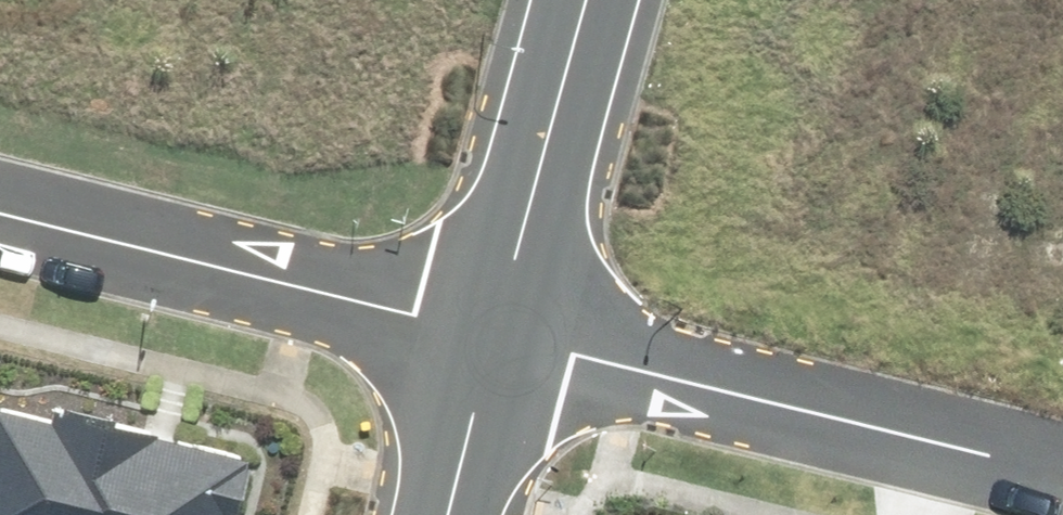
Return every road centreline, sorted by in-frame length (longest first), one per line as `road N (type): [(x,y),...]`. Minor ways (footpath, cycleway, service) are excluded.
road 1 (residential): [(1062,480),(494,341)]
road 2 (residential): [(494,341),(0,215)]
road 3 (residential): [(494,341),(589,0)]
road 4 (residential): [(451,514),(494,341)]

